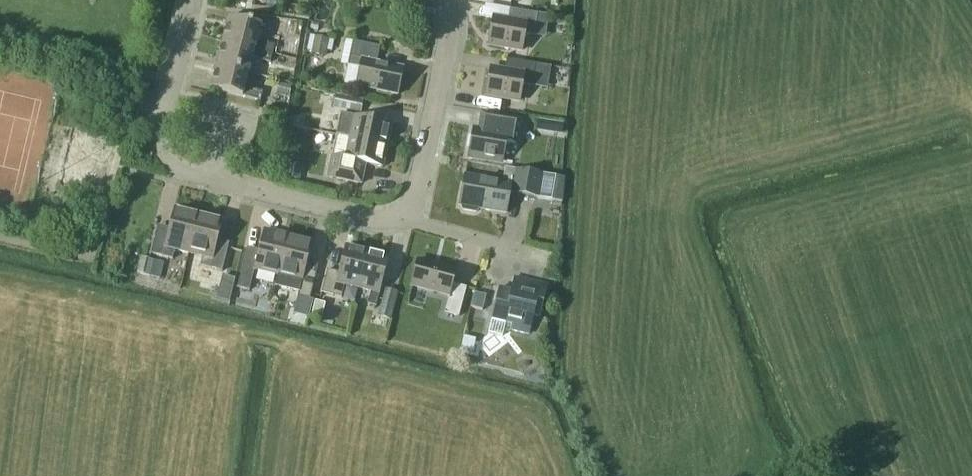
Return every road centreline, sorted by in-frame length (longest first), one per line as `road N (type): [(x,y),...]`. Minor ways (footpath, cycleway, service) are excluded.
road 1 (residential): [(160,118),(169,156),(183,169),(365,219),(402,213)]
road 2 (residential): [(402,213),(416,193),(452,0)]
road 3 (residential): [(521,252),(402,213)]
road 4 (residential): [(160,118),(189,0)]

